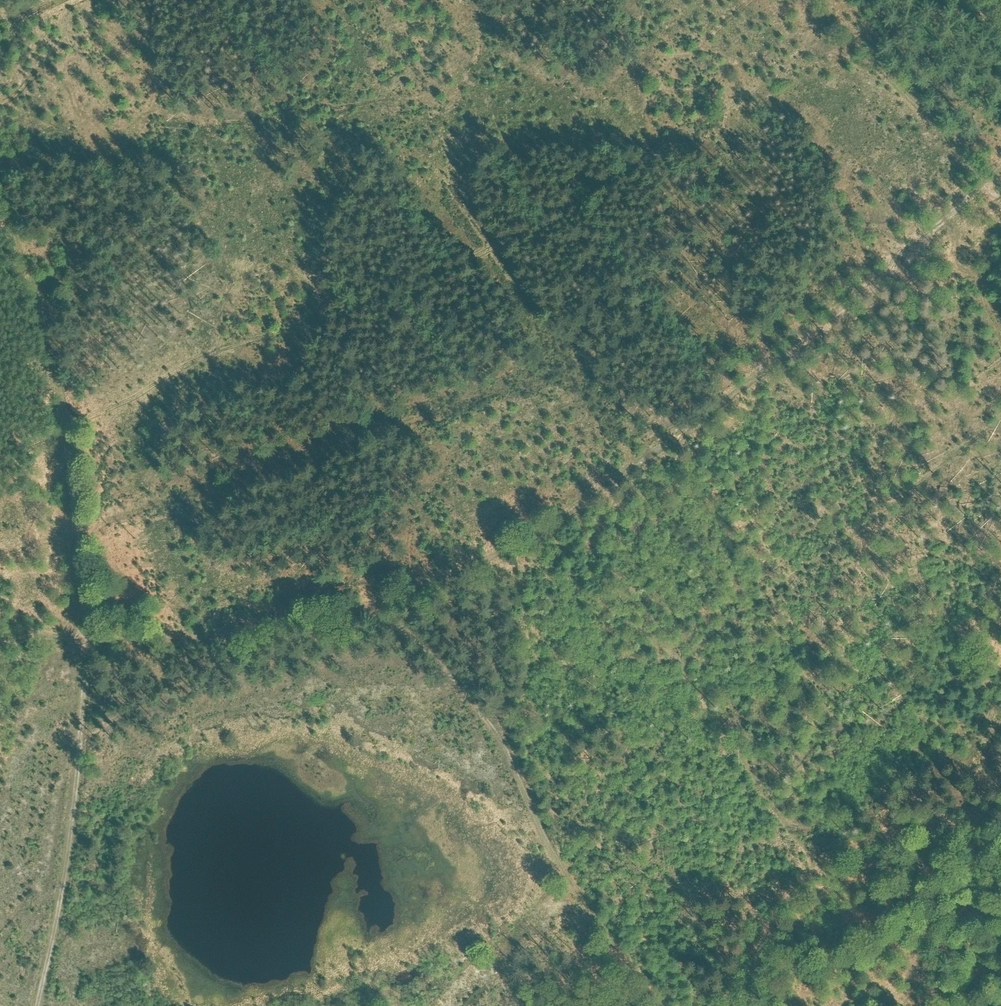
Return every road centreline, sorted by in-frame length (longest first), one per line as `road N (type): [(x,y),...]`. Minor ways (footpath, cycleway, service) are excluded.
road 1 (track): [(36,1005),(69,845),(87,637),(236,633),(377,604),(435,645),(478,694),(574,876),(666,1005)]
road 2 (track): [(377,604),(538,531),(694,423),(989,181)]
road 3 (track): [(0,644),(87,637),(83,529),(59,394),(0,206)]
road 4 (track): [(740,1005),(776,915),(832,857),(904,830),(1000,820)]
road 5 (track): [(806,0),(989,181)]

